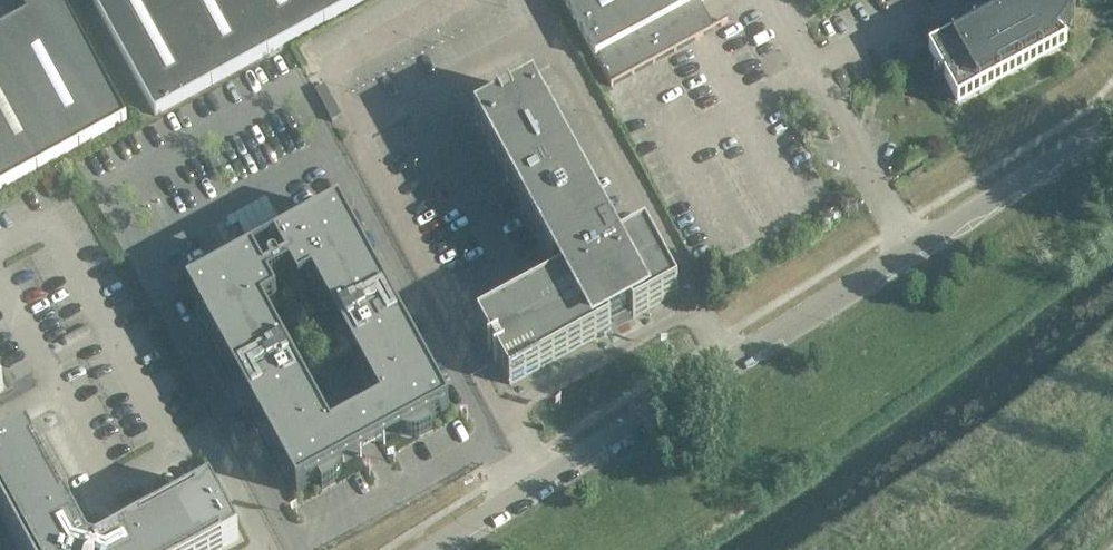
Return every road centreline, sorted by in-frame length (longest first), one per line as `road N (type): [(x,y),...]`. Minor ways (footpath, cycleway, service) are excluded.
road 1 (unclassified): [(426,549),(1059,161),(1112,116)]

